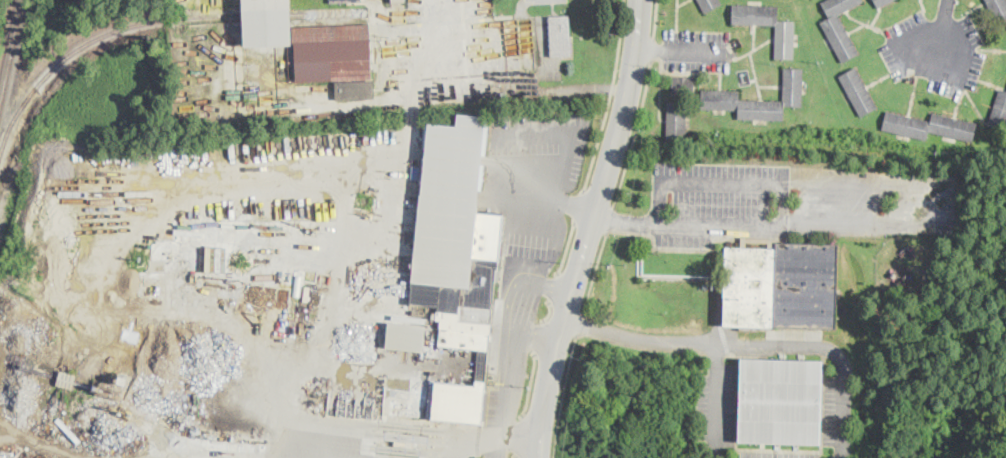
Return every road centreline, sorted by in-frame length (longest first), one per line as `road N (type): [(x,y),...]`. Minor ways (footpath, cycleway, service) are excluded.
road 1 (secondary): [(640,0),(628,87),(547,380),(537,457)]

